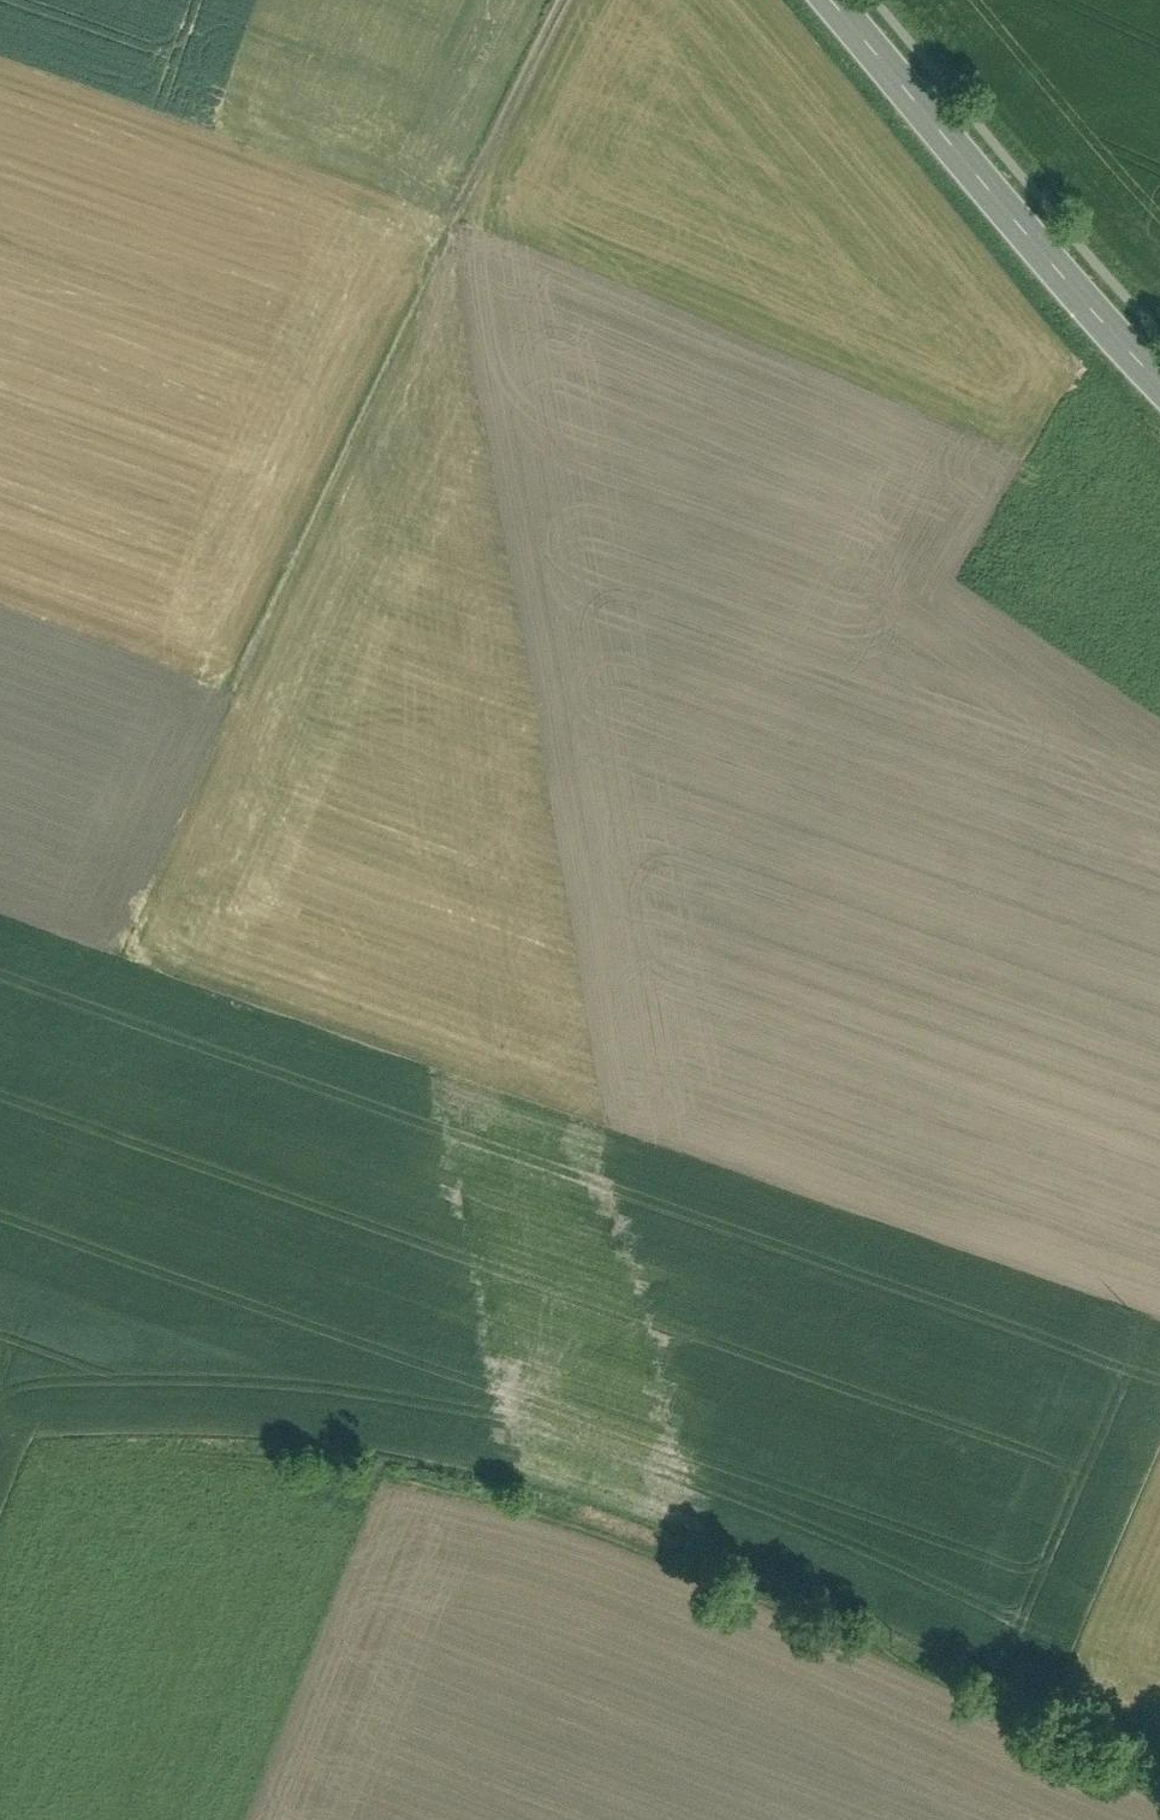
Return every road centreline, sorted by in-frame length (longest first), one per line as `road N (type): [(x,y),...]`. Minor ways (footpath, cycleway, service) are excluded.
road 1 (track): [(561,0),(241,674)]
road 2 (secondary): [(1159,381),(823,0)]

